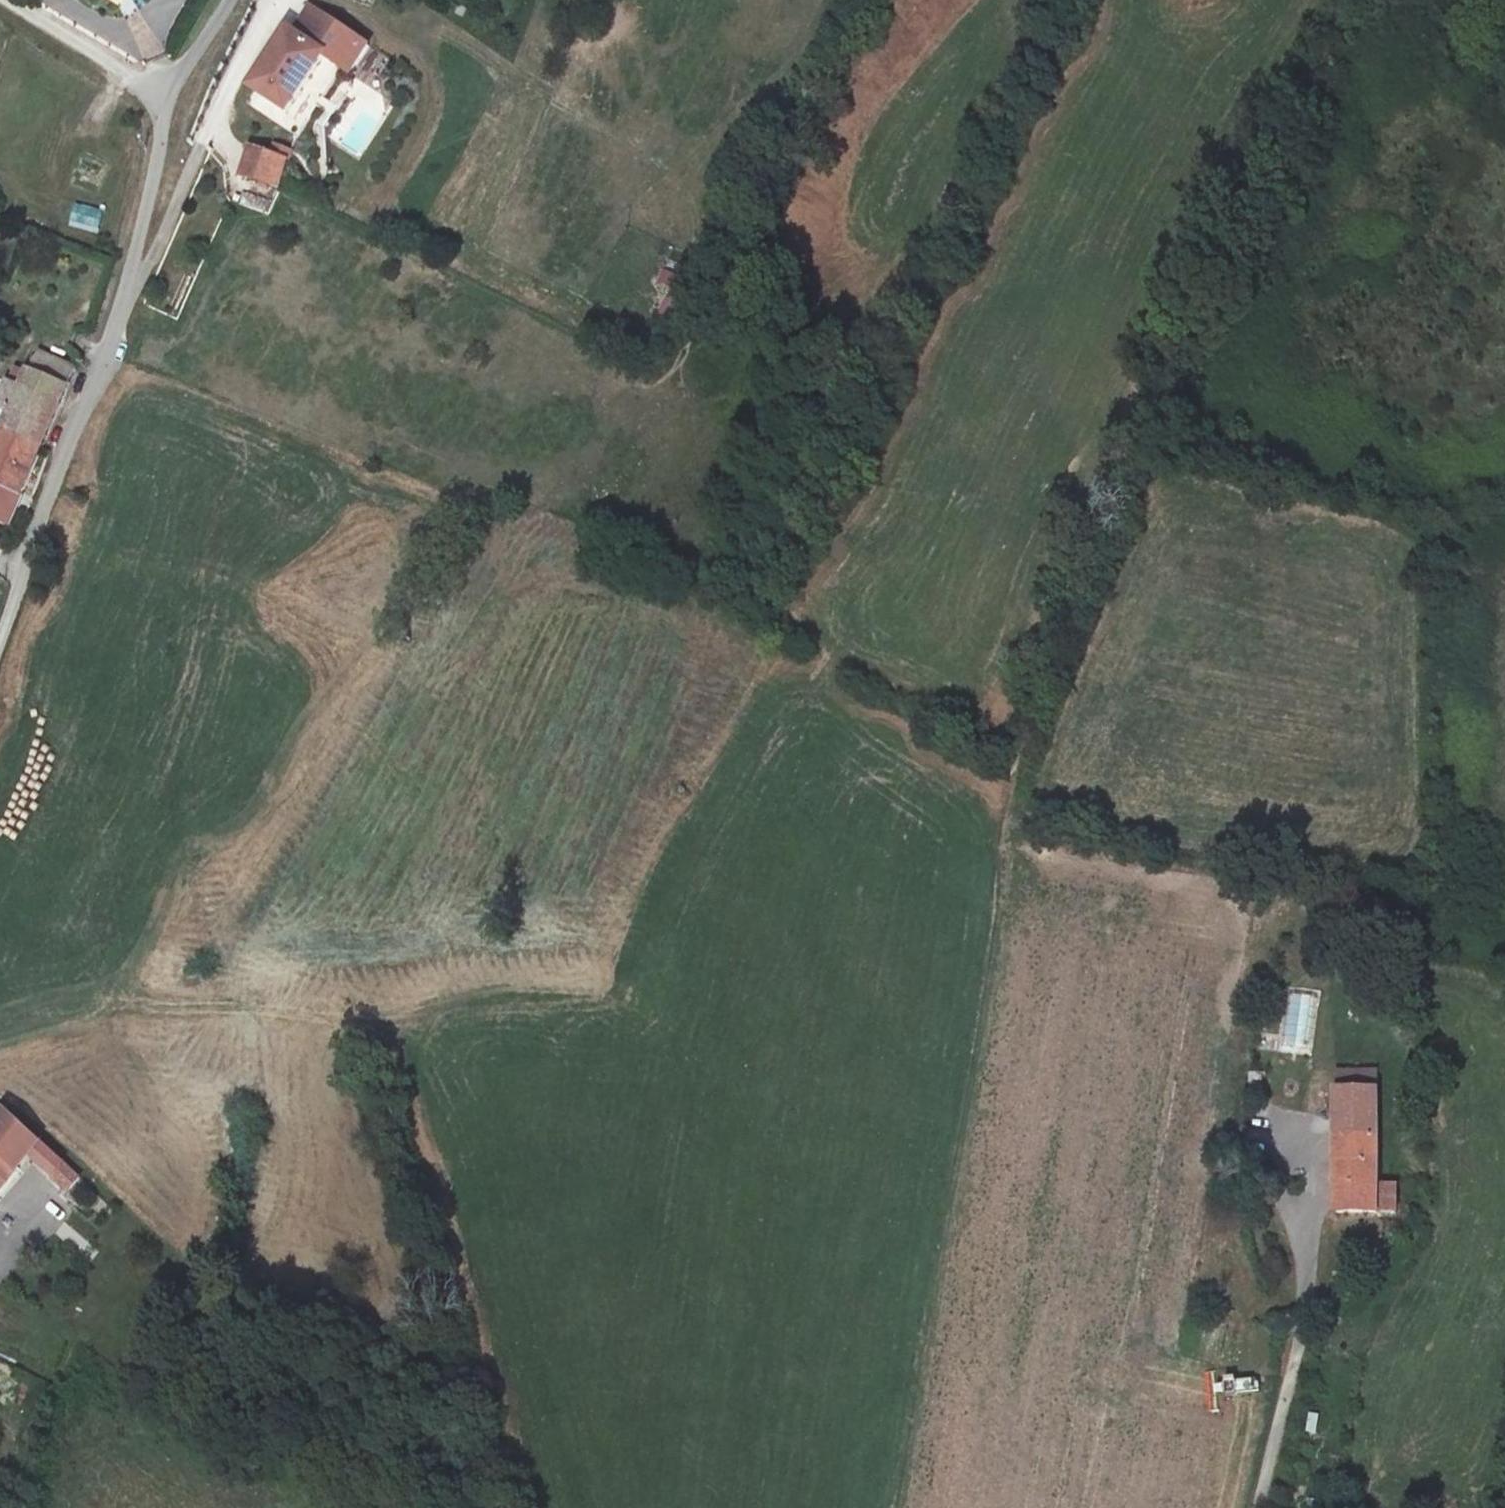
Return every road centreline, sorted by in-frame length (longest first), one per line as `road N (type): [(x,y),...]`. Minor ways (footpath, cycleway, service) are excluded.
road 1 (track): [(1019,757),(1001,824),(999,901),(896,1507)]
road 2 (unclassified): [(0,650),(144,244),(168,97),(223,0)]
road 3 (unclassified): [(1259,1507),(1304,1325),(1305,1130)]
road 4 (track): [(131,75),(102,79),(0,14)]

